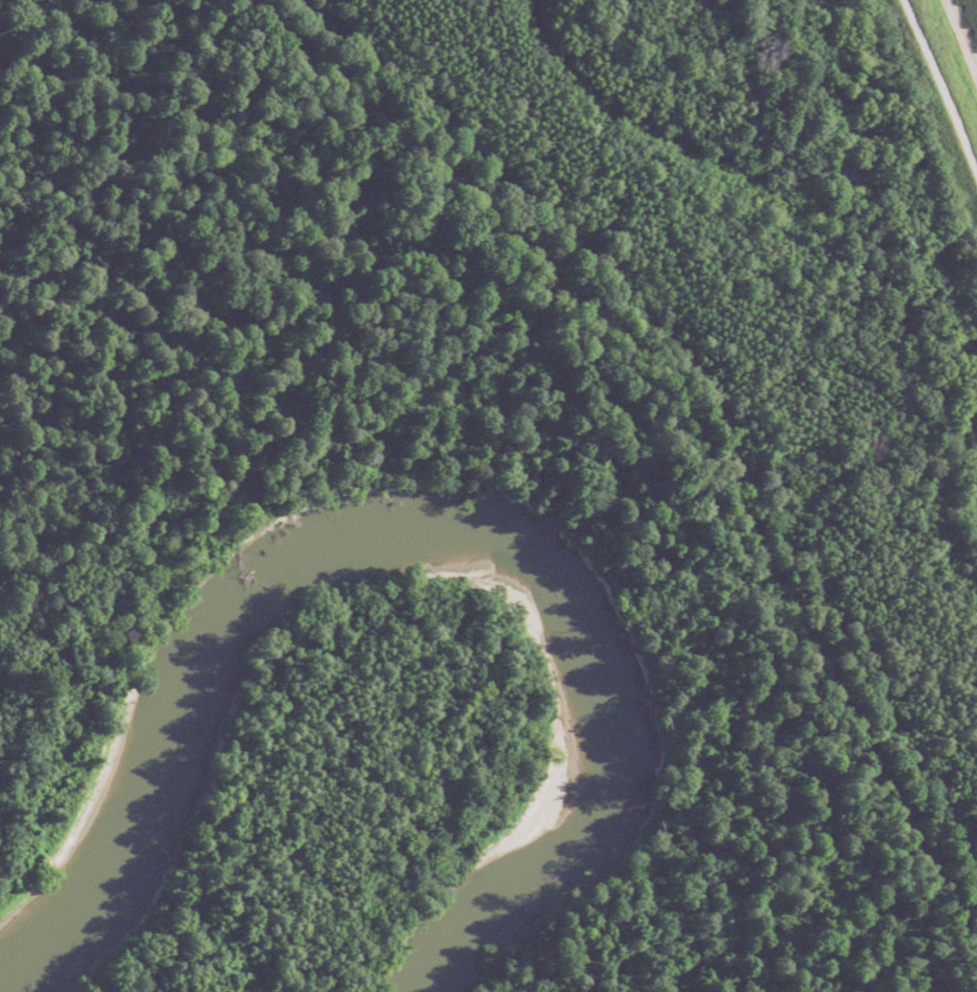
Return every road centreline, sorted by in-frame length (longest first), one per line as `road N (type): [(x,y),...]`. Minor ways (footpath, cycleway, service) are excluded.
road 1 (residential): [(976,175),(902,0)]

